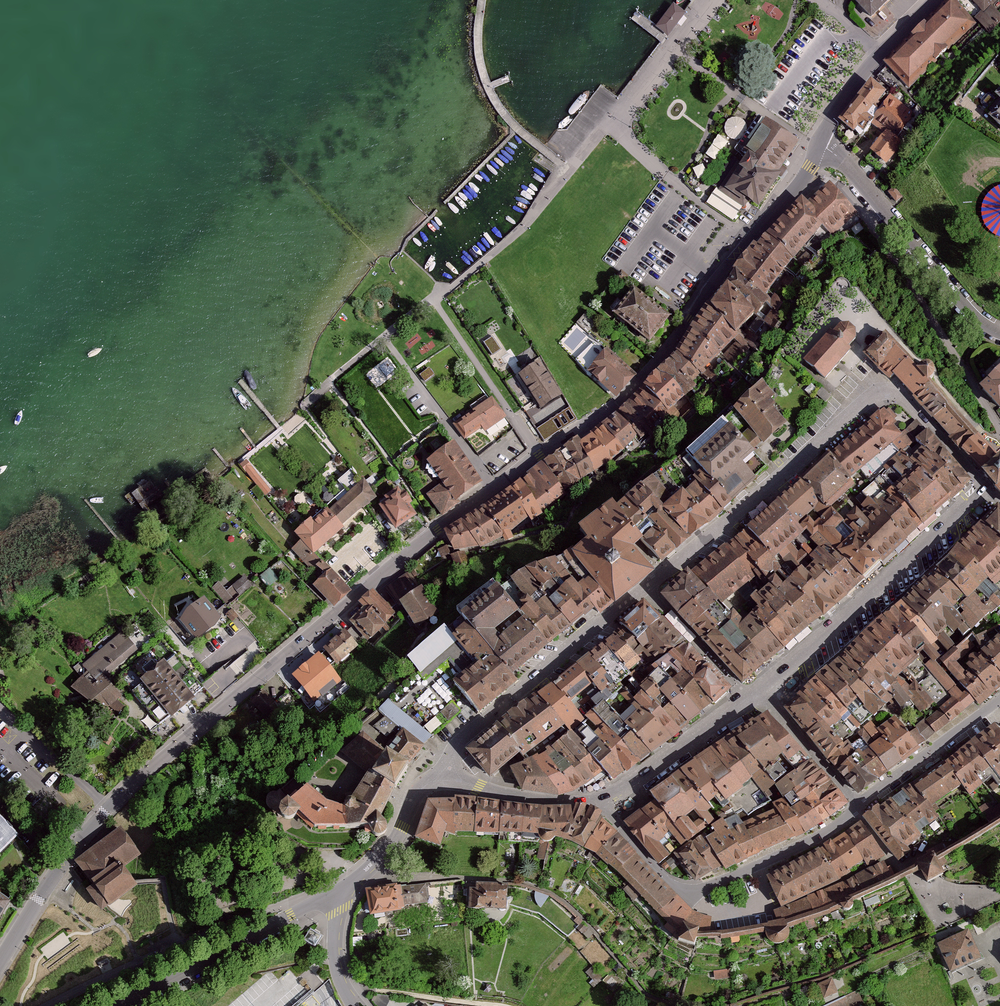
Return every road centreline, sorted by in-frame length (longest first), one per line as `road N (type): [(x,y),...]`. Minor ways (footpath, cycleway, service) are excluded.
road 1 (tertiary): [(0,961),(71,847),(176,744),(437,530),(608,412),(670,347),(798,185),(819,143)]
road 2 (residential): [(981,489),(898,396),(867,396),(434,771)]
road 3 (residential): [(596,799),(672,886),(694,894),(792,852),(856,811)]
road 4 (residential): [(981,489),(759,689)]
road 5 (tertiary): [(819,143),(854,171),(962,303),(999,333)]
road 6 (residential): [(337,895),(117,1005)]
road 7 (residential): [(759,689),(651,772),(596,799)]
road 8 (tertiary): [(819,143),(872,63),(935,0)]
road 9 (residential): [(999,699),(856,811)]
road 10 (residential): [(596,799),(499,795),(434,771)]
road 11 (residential): [(434,771),(390,848),(337,895)]
road 12 (residential): [(856,811),(759,689)]

